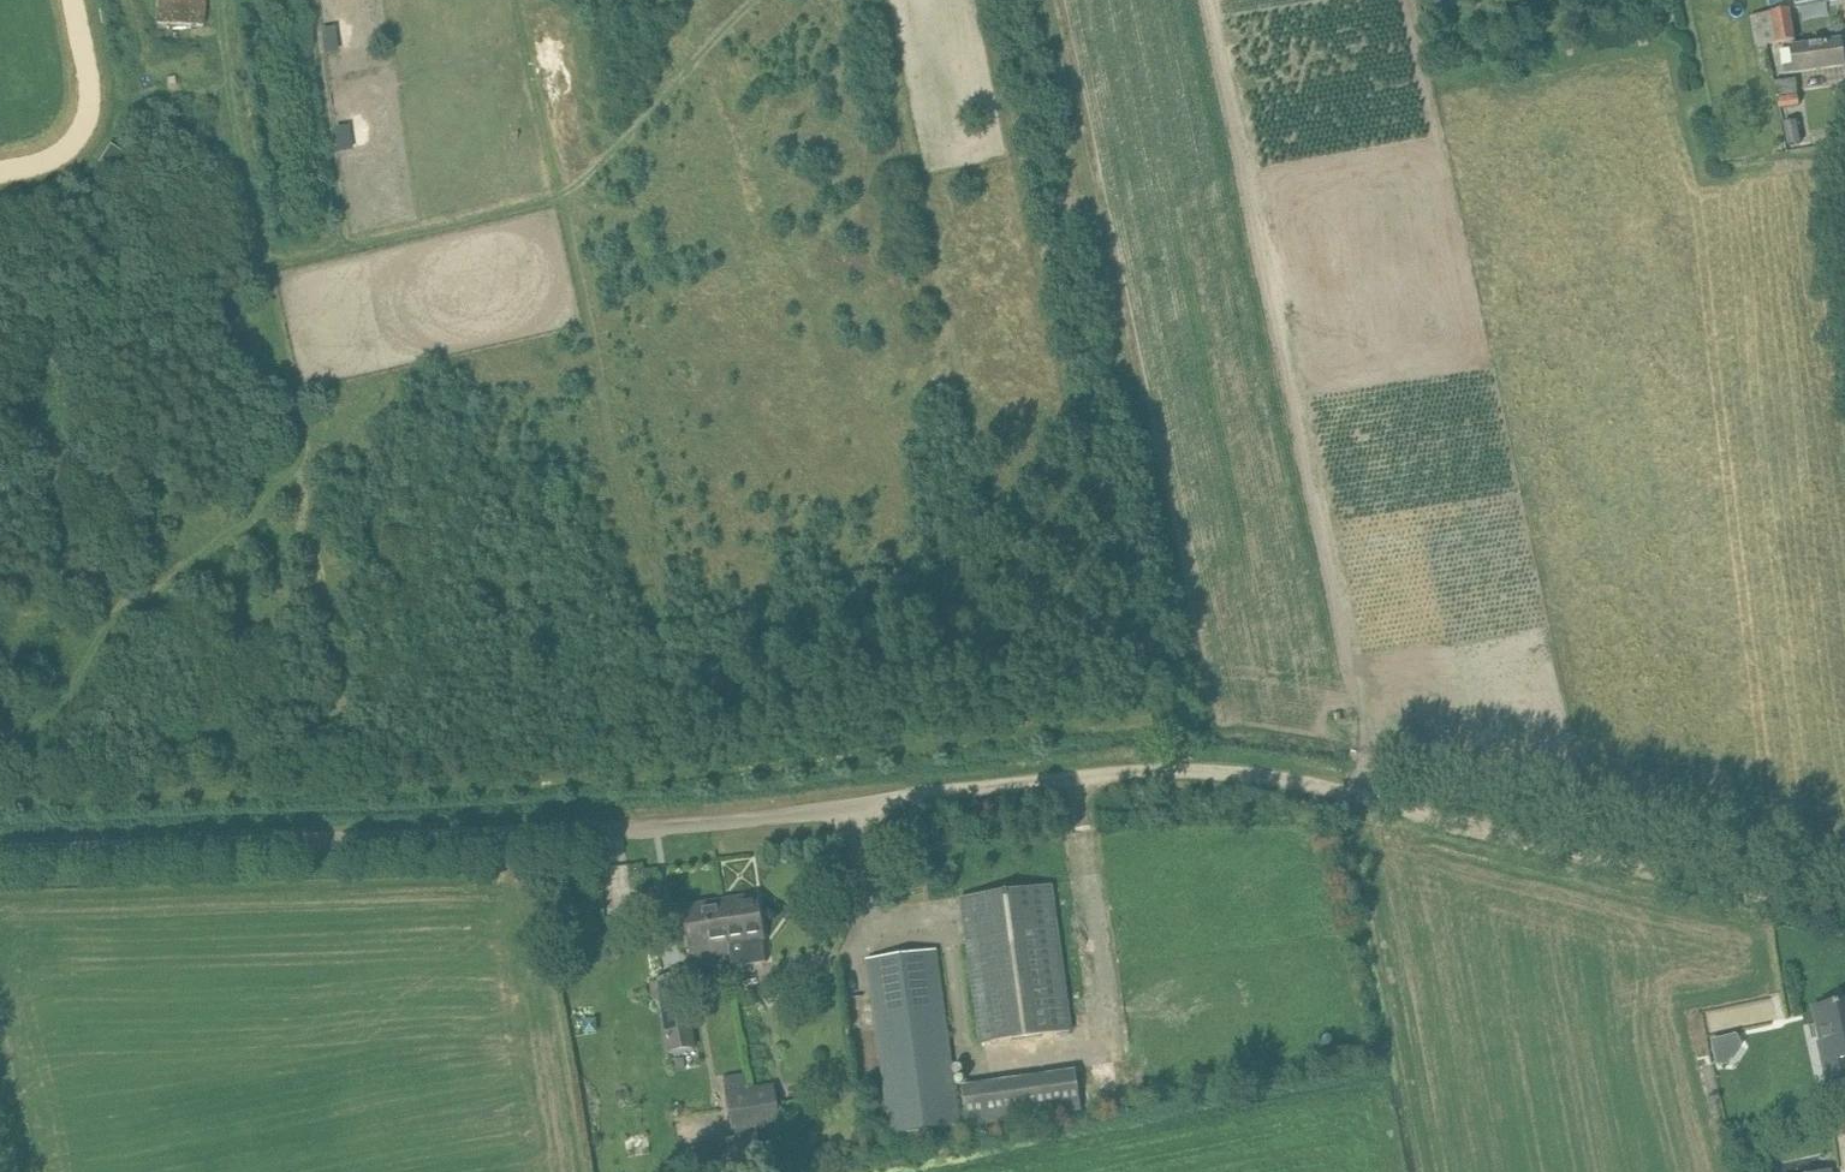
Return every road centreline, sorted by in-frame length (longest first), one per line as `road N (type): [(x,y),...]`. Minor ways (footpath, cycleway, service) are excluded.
road 1 (track): [(1844,915),(1241,772),(1156,767),(919,794)]
road 2 (unclassified): [(0,852),(640,829),(919,794)]

